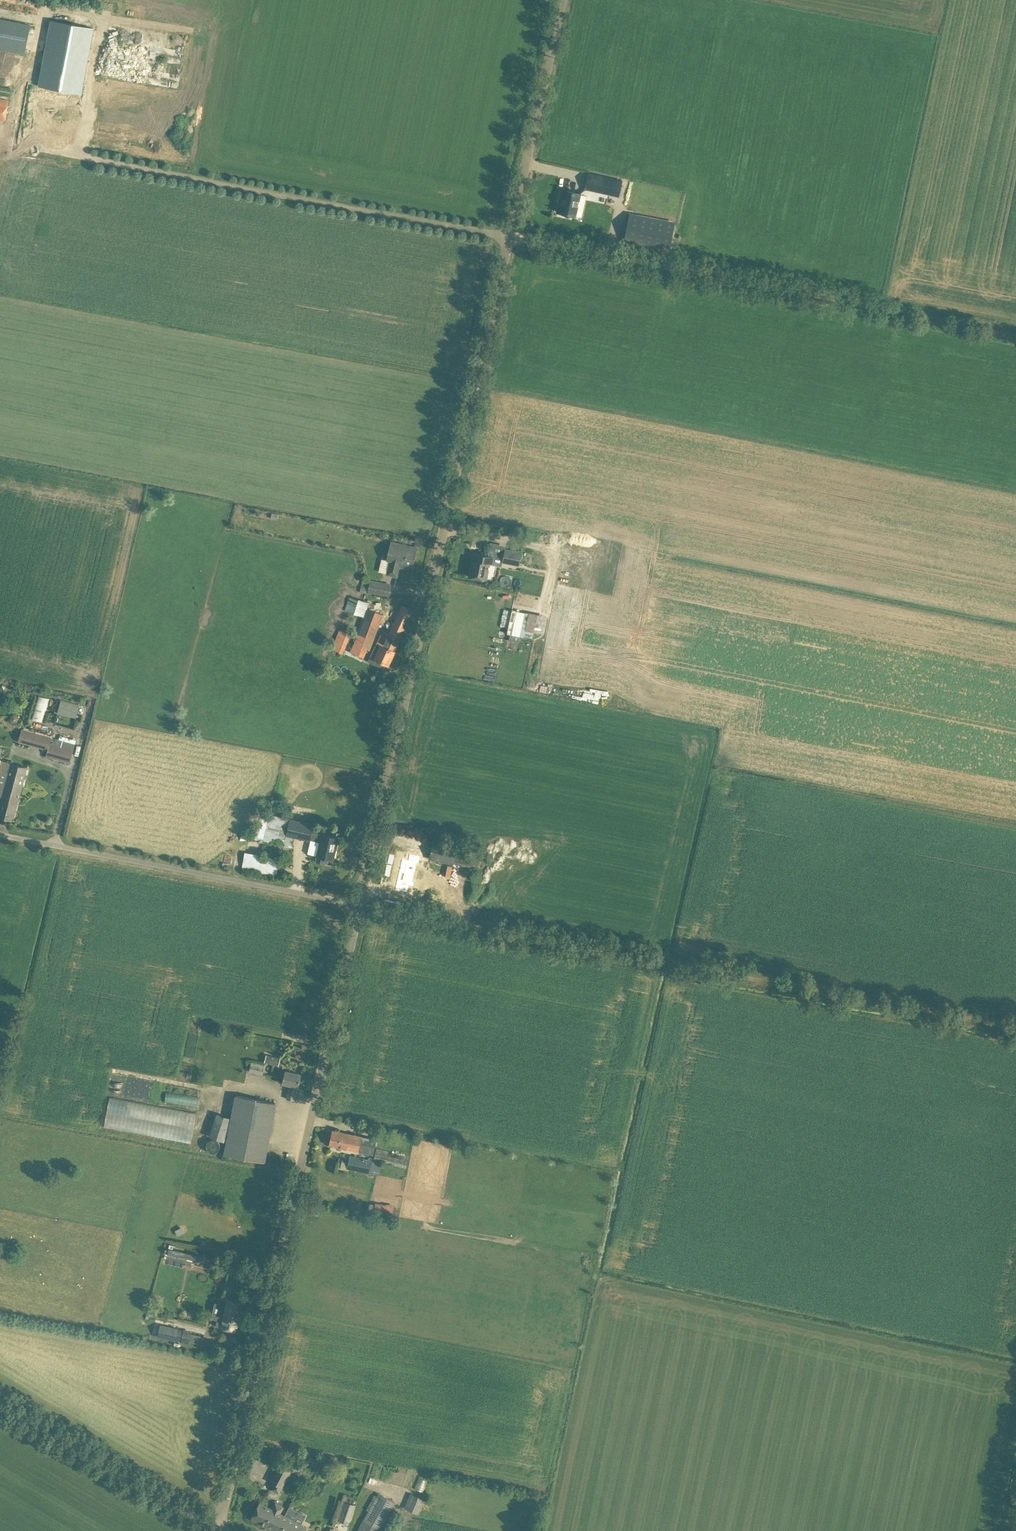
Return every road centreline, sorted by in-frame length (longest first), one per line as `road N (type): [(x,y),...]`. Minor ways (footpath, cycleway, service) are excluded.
road 1 (unclassified): [(363,905),(509,245)]
road 2 (track): [(1015,1032),(363,905)]
road 3 (unclassified): [(224,1530),(363,905)]
road 4 (unclassified): [(509,245),(92,163)]
road 5 (track): [(892,319),(509,245)]
road 6 (unclassified): [(363,905),(0,834)]
road 7 (unclassified): [(224,1530),(0,1402)]
road 8 (unclassified): [(509,245),(564,0)]

